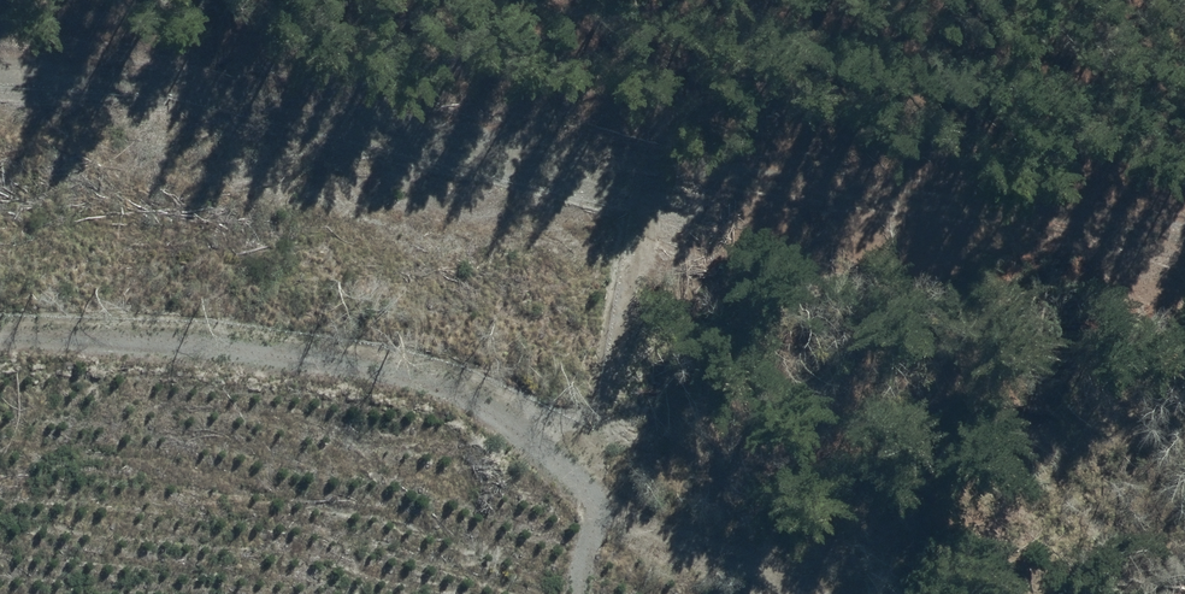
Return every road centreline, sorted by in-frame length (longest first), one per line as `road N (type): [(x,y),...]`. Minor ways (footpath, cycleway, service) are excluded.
road 1 (track): [(1184,270),(0,123)]
road 2 (track): [(814,593),(634,529),(480,420),(389,379),(287,363),(0,372)]

